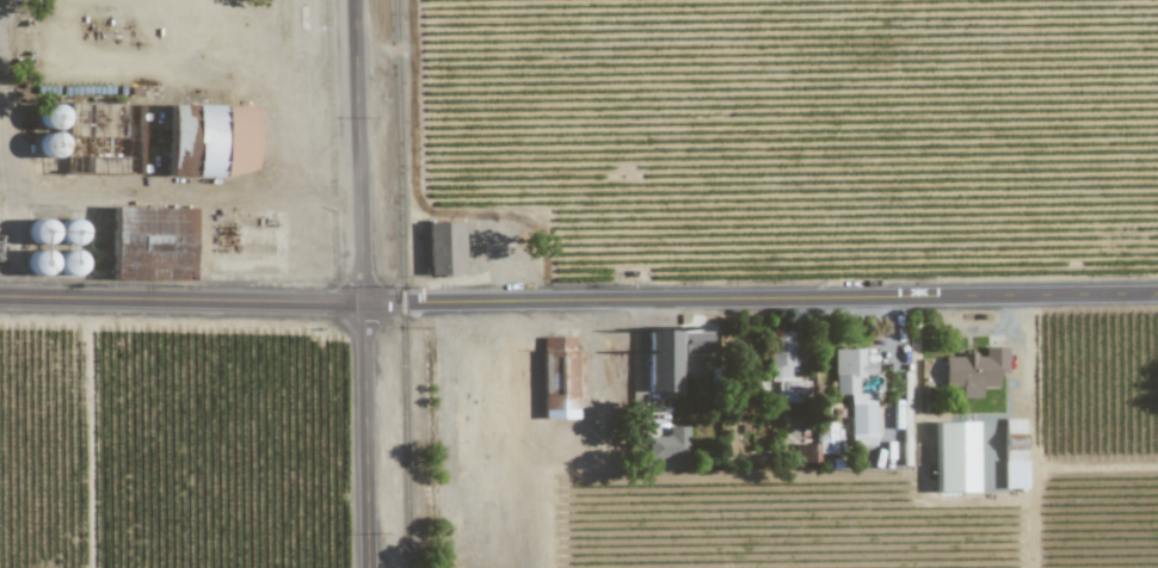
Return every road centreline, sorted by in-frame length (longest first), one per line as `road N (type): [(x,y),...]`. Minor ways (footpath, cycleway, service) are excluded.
road 1 (tertiary): [(0,293),(259,301),(1157,294)]
road 2 (residential): [(370,567),(355,0)]

